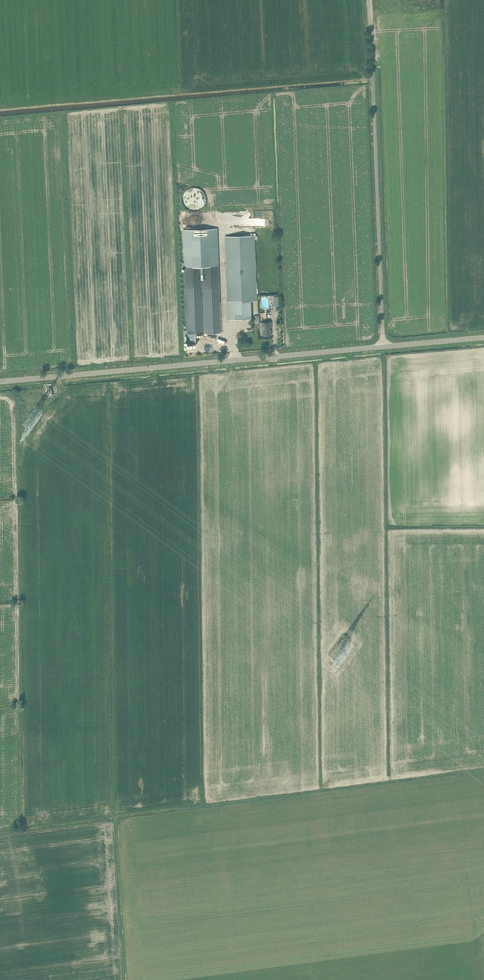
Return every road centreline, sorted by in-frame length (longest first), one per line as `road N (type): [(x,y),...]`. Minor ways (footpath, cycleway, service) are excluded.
road 1 (tertiary): [(0,382),(383,347)]
road 2 (unclassified): [(383,347),(369,0)]

